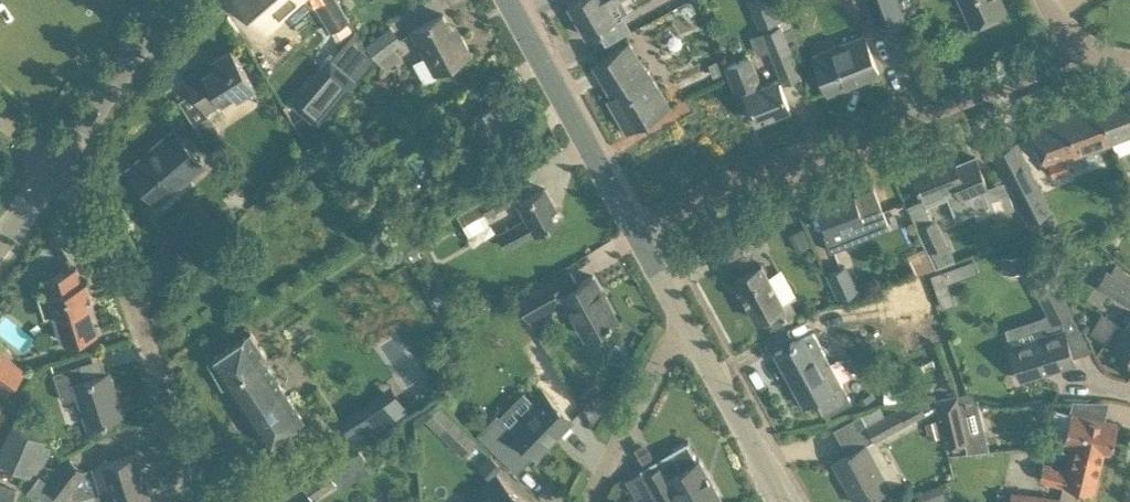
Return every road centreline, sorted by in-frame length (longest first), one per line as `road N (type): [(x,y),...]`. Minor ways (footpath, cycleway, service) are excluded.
road 1 (residential): [(636,232),(1054,66),(1070,44)]
road 2 (residential): [(200,501),(126,278),(54,167)]
road 3 (tertiary): [(636,232),(510,0)]
road 4 (tertiary): [(784,501),(684,319)]
road 5 (residential): [(590,501),(684,319)]
road 6 (tertiary): [(54,167),(165,0)]

